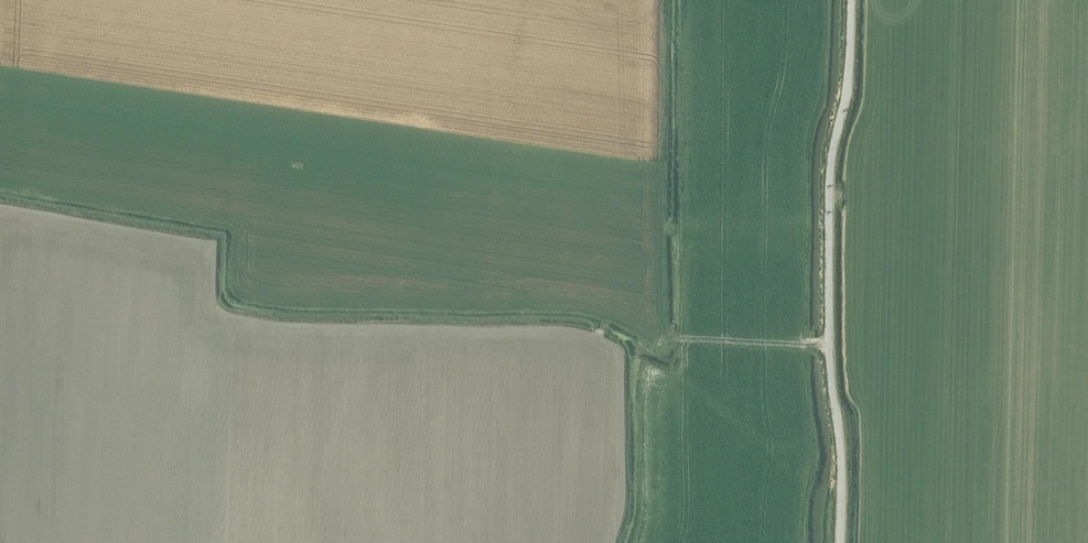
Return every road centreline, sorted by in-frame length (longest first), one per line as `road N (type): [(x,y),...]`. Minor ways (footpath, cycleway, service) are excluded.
road 1 (unclassified): [(840,542),(841,474),(828,351),(830,167),(849,75),(851,0)]

